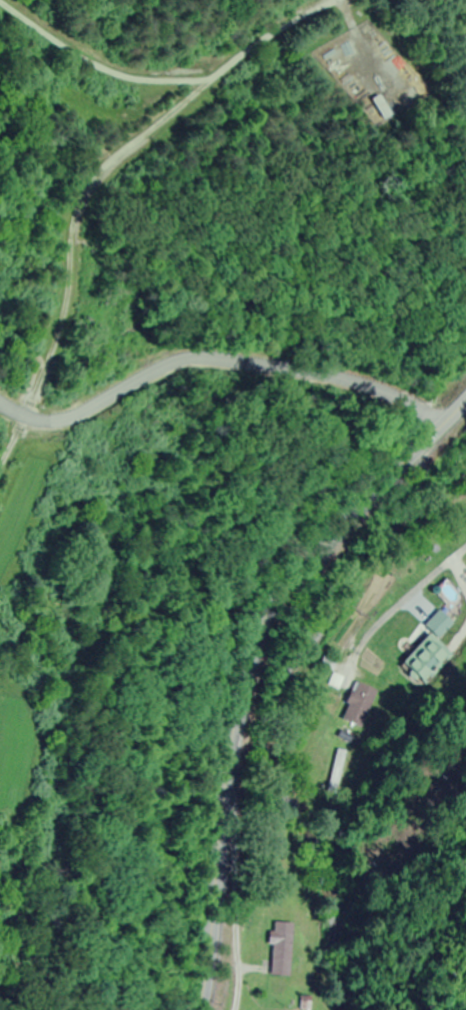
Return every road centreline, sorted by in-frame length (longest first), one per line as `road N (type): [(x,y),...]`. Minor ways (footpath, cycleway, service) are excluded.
road 1 (secondary): [(465,406),(309,564),(254,653),(231,735),(200,1009)]

